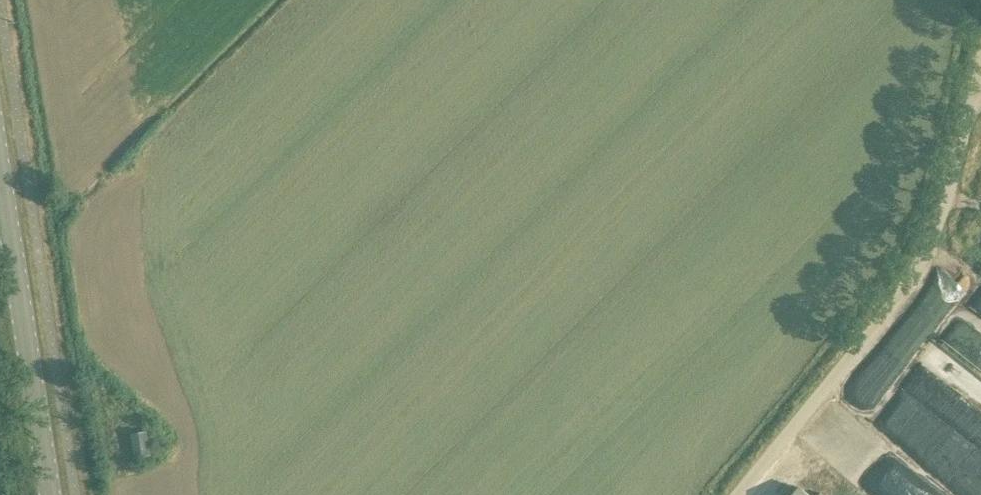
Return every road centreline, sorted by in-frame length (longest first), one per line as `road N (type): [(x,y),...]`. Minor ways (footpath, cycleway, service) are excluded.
road 1 (unclassified): [(739,494),(904,301),(932,254),(980,84)]
road 2 (tertiary): [(51,494),(0,157)]

